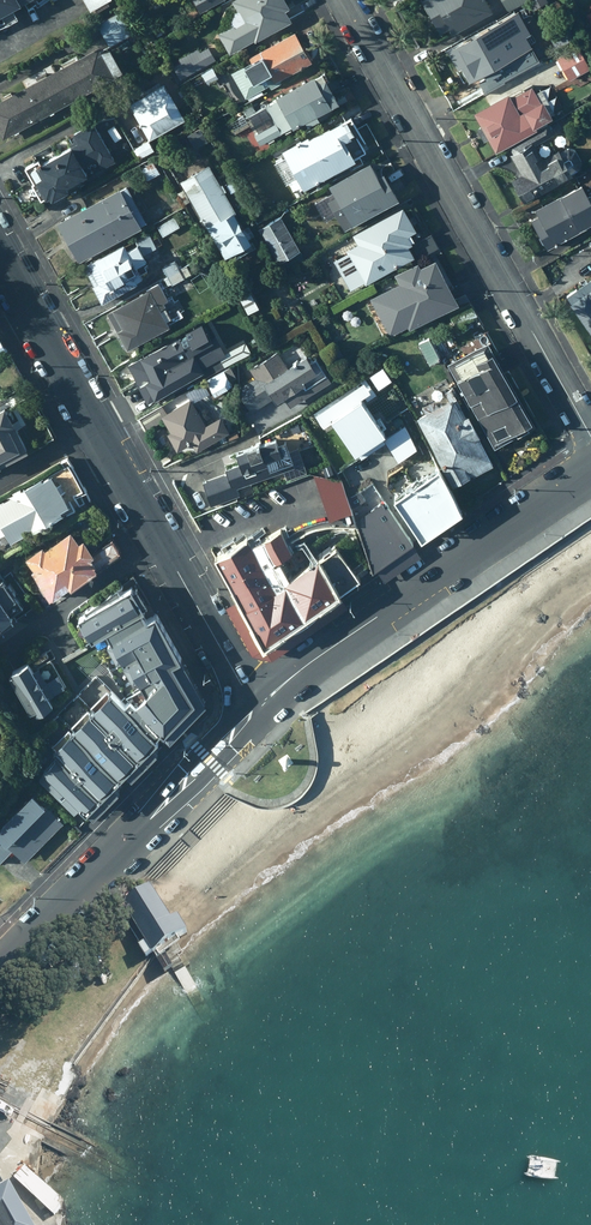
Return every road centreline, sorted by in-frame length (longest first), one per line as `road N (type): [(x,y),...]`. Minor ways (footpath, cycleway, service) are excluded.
road 1 (tertiary): [(0,257),(257,712)]
road 2 (residential): [(590,439),(347,0)]
road 3 (tertiary): [(257,712),(337,642),(590,467)]
road 4 (tertiary): [(0,976),(257,712)]

